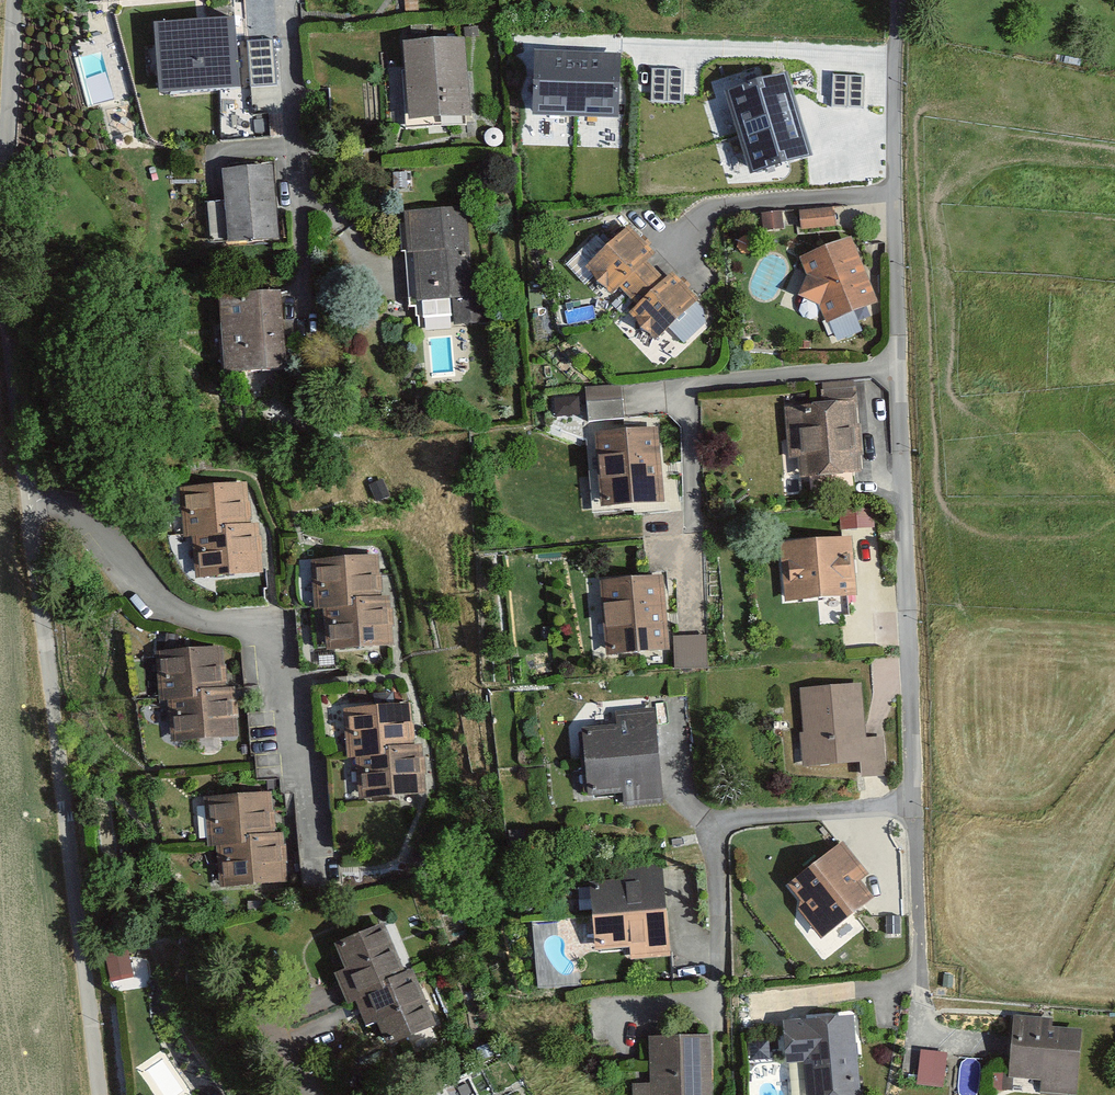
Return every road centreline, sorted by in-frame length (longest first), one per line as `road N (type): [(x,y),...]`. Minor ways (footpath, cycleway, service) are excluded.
road 1 (residential): [(897,0),(898,367),(919,972)]
road 2 (residential): [(29,498),(100,1094)]
road 3 (residential): [(29,498),(57,501),(94,521),(176,612),(258,629),(272,640),(319,880)]
road 4 (residential): [(19,0),(1,271),(29,498)]
road 5 (residential): [(281,0),(300,330)]

